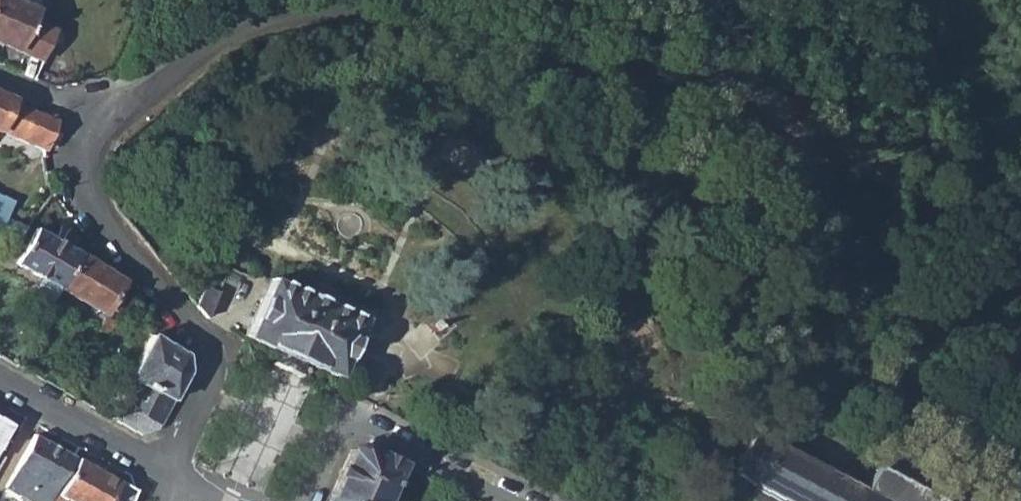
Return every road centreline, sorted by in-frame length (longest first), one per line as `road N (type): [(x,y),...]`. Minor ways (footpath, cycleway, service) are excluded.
road 1 (unclassified): [(82,126),(250,25),(350,10),(398,17),(544,66),(692,74),(749,89),(790,128),(867,270),(895,294),(1020,292)]
road 2 (residential): [(522,500),(348,421),(330,432),(298,500)]
road 3 (residential): [(82,126),(79,174),(102,222),(145,284),(212,354)]
road 4 (residential): [(168,475),(0,378)]
road 5 (residential): [(168,475),(212,354)]

